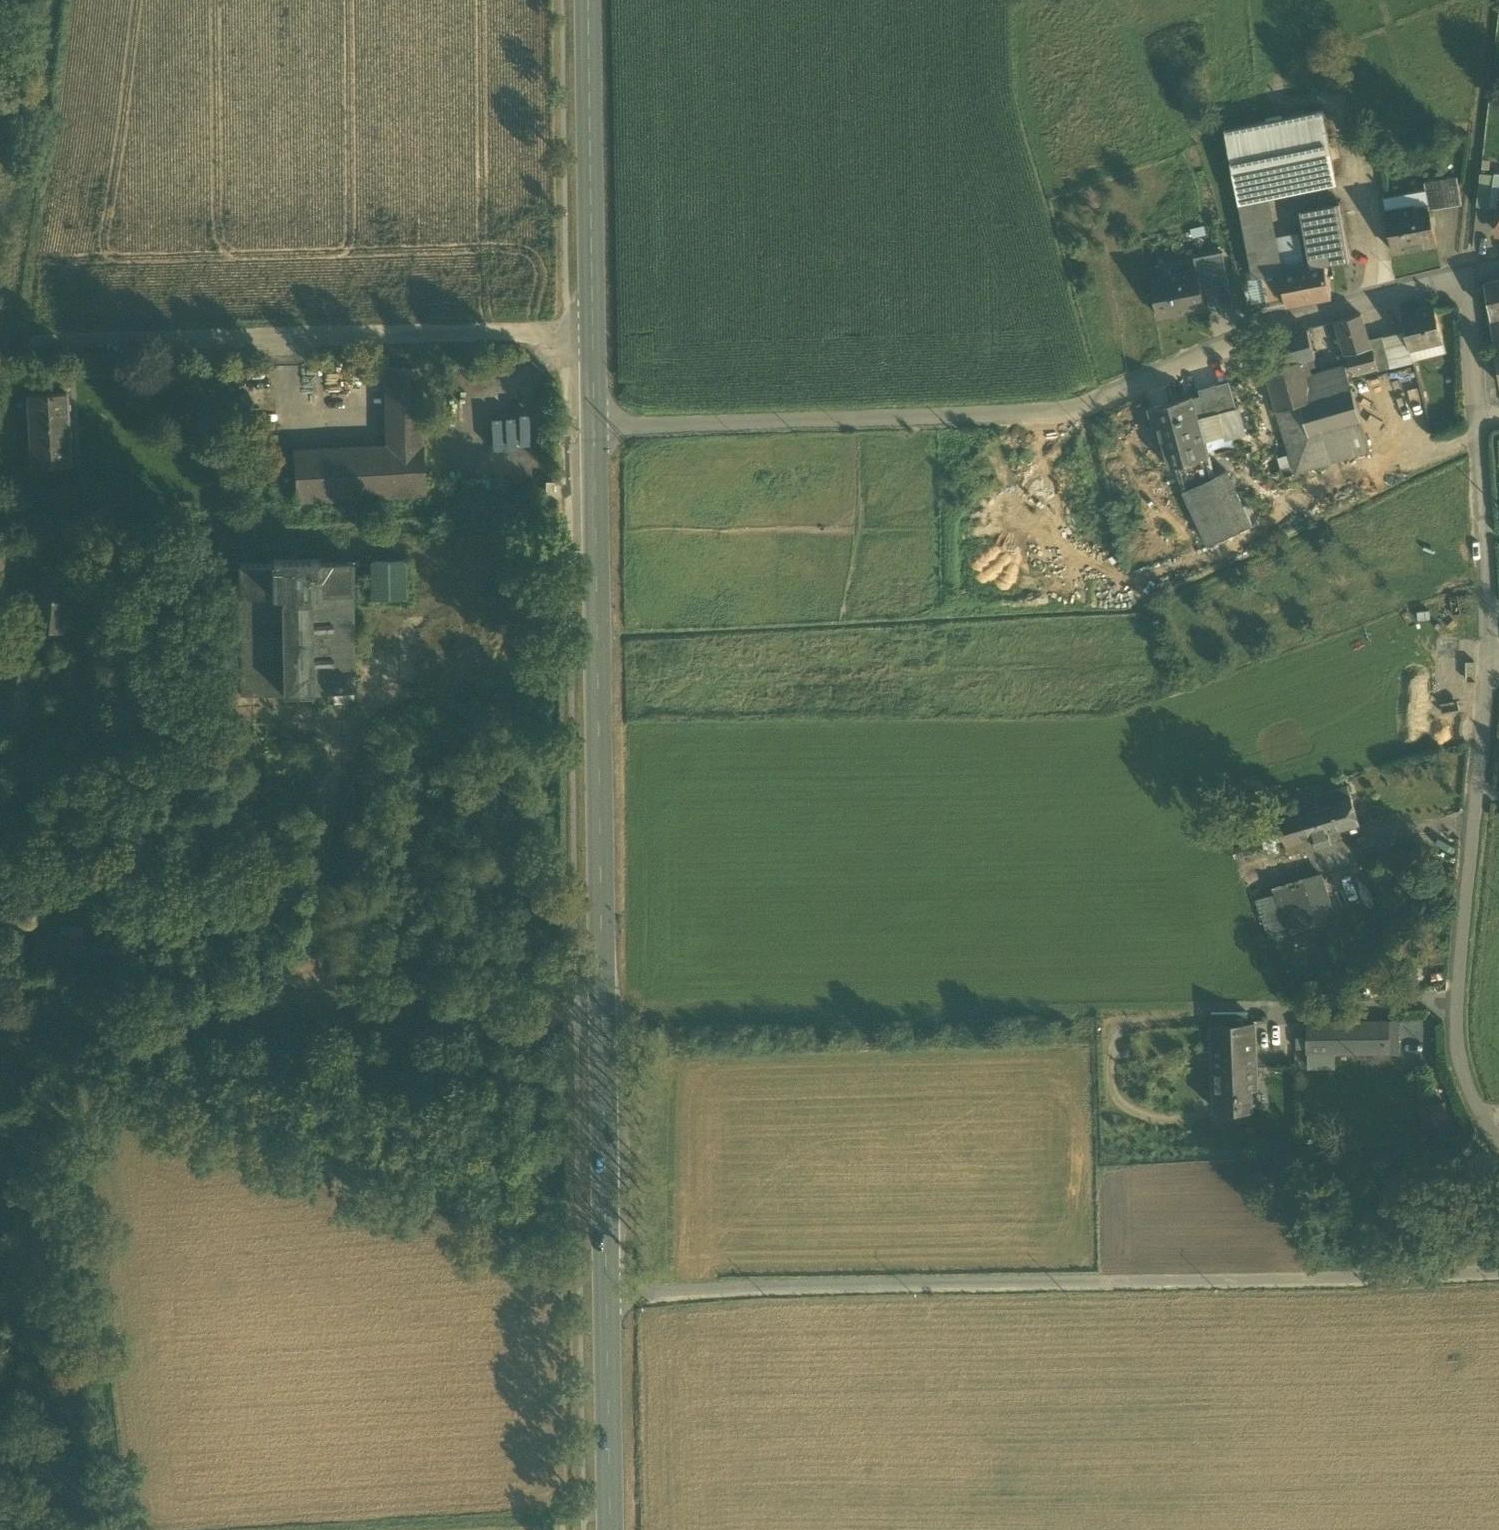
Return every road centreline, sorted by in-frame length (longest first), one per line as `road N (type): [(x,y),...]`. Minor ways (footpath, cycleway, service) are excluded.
road 1 (unclassified): [(608,1292),(1498,1272)]
road 2 (residential): [(1498,1143),(1479,1120),(1455,1056),(1489,614),(1458,278)]
road 3 (secondary): [(595,434),(608,1292)]
road 4 (residential): [(595,329),(16,341)]
road 5 (unclassified): [(1093,404),(1053,414),(595,434)]
road 6 (residential): [(1458,278),(1270,335),(1093,404)]
road 7 (secondary): [(592,0),(595,329)]
road 8 (track): [(1495,0),(1458,278)]
road 9 (secondary): [(610,1529),(608,1292)]
road 10 (track): [(609,1517),(403,1529)]

